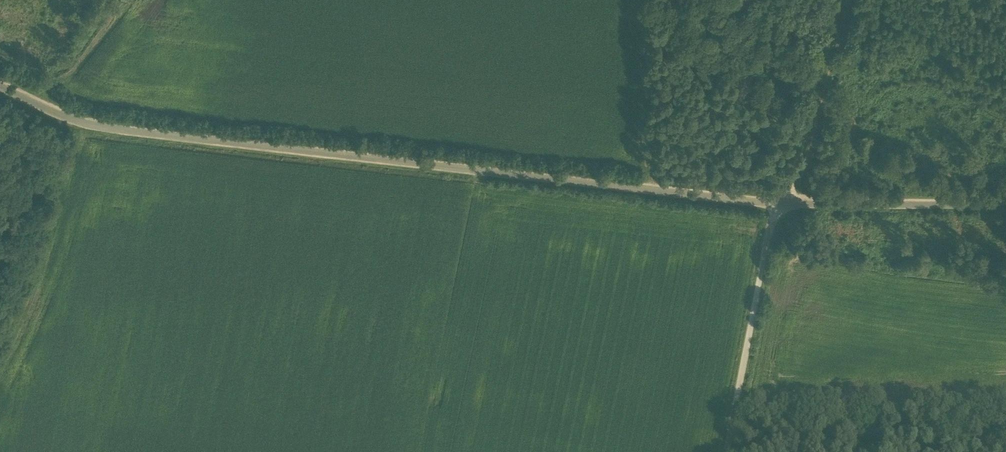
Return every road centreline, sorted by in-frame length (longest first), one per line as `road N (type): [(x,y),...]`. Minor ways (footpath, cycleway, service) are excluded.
road 1 (unclassified): [(1005,204),(775,203),(184,137),(103,126),(0,85)]
road 2 (track): [(775,203),(726,451)]
road 3 (track): [(787,203),(839,0)]

